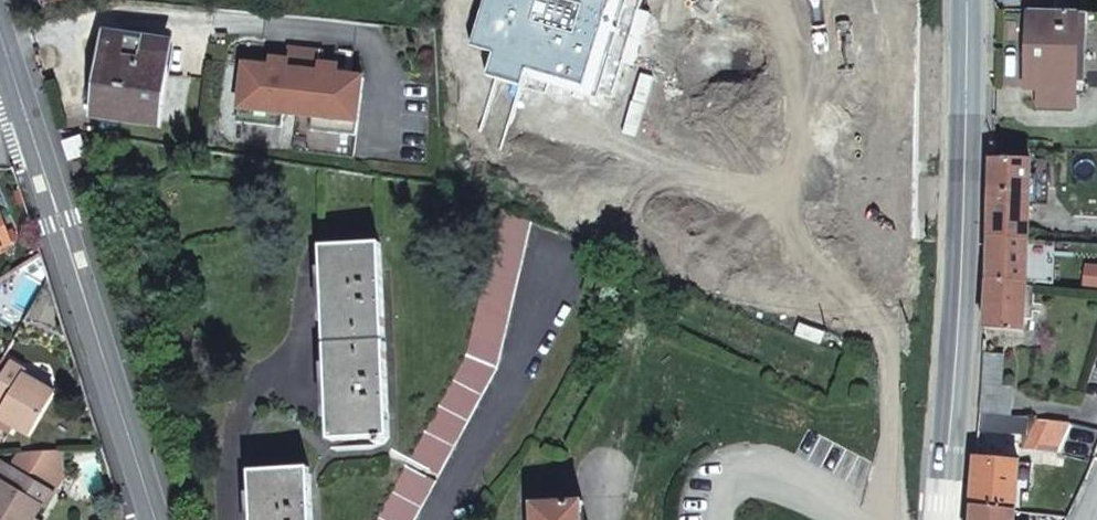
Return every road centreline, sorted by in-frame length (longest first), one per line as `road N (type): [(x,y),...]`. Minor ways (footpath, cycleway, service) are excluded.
road 1 (secondary): [(966,0),(961,304),(942,519)]
road 2 (residential): [(156,519),(24,114)]

